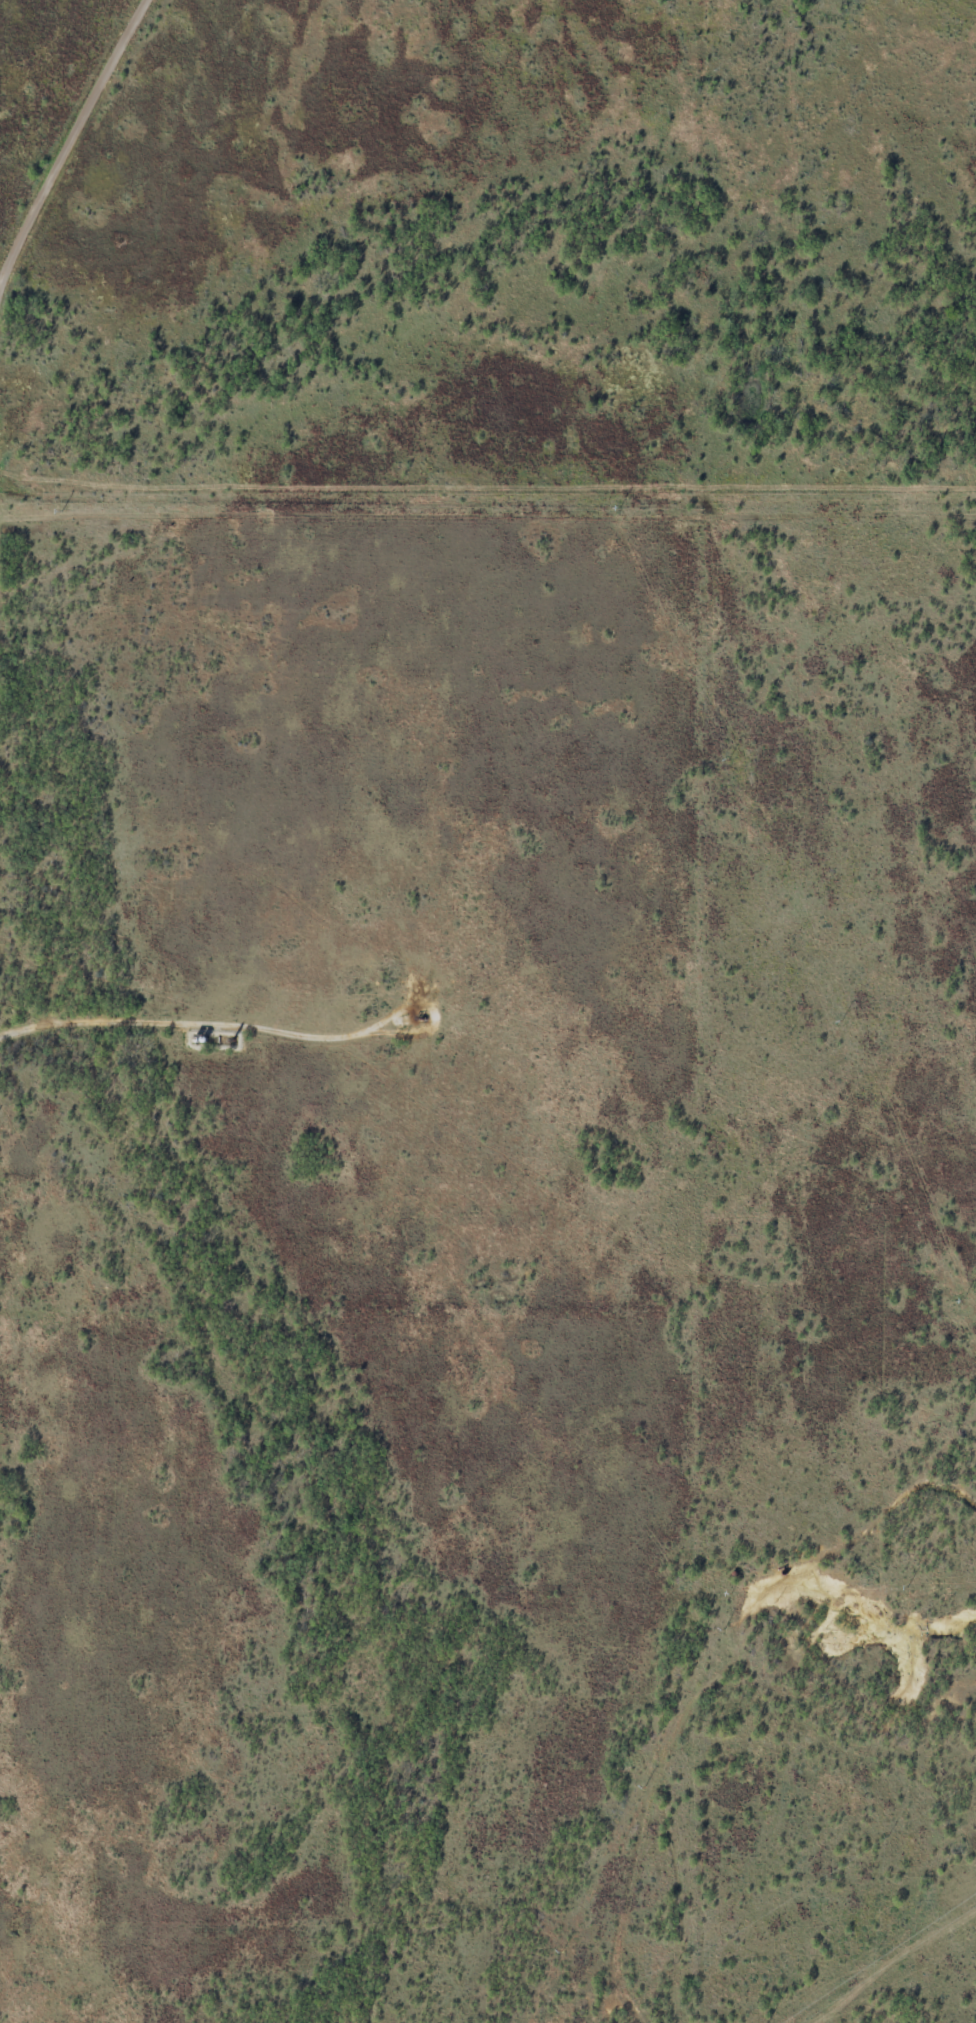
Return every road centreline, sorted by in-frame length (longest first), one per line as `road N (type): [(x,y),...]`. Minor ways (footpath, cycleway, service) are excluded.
road 1 (residential): [(151,0),(8,257),(0,305)]

